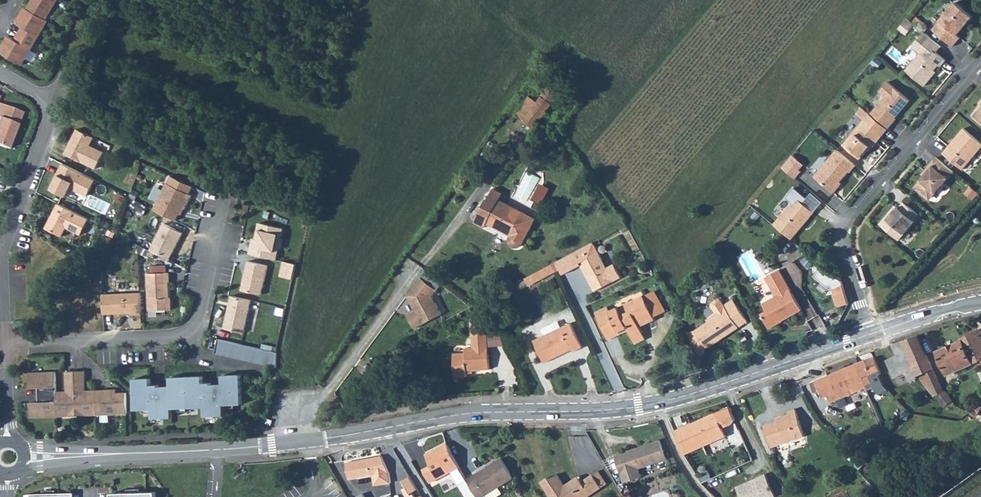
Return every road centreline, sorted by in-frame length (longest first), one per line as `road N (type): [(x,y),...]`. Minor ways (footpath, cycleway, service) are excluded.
road 1 (tertiary): [(868,334),(639,406),(466,413),(309,441),(138,453)]
road 2 (residential): [(224,196),(195,323),(181,334),(4,345)]
road 3 (residential): [(980,61),(847,220),(844,243),(868,334)]
road 4 (residential): [(3,244),(52,99)]

